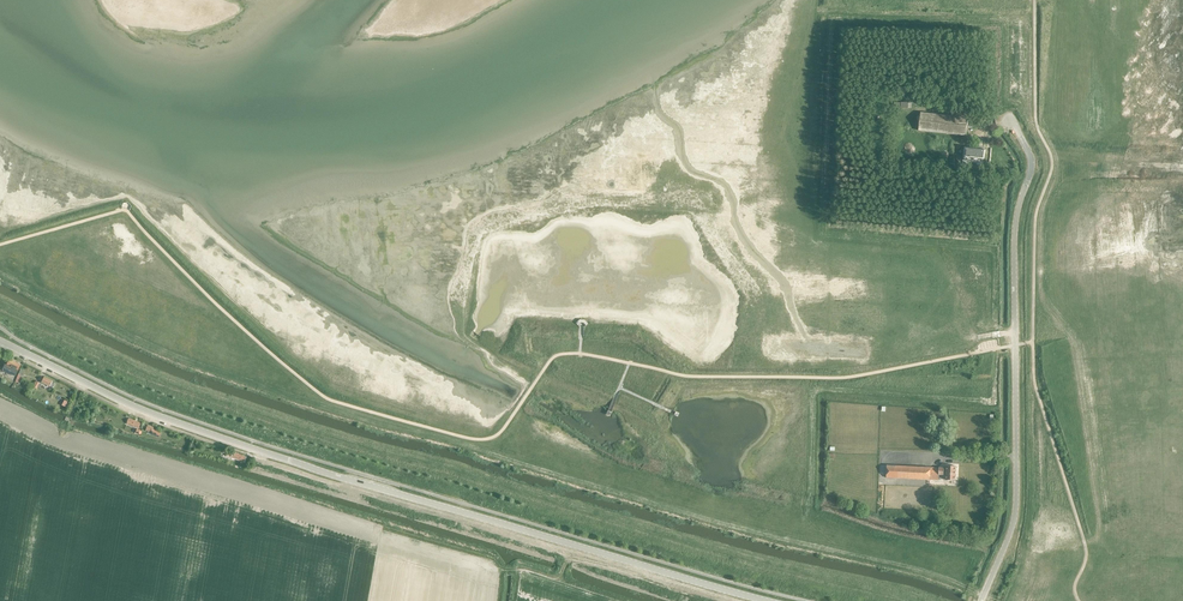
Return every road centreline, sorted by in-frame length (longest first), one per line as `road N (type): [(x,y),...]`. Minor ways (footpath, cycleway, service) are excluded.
road 1 (tertiary): [(765,600),(185,426),(0,341)]
road 2 (unclassified): [(981,600),(1017,494),(1014,246),(1031,163),(1004,120)]

